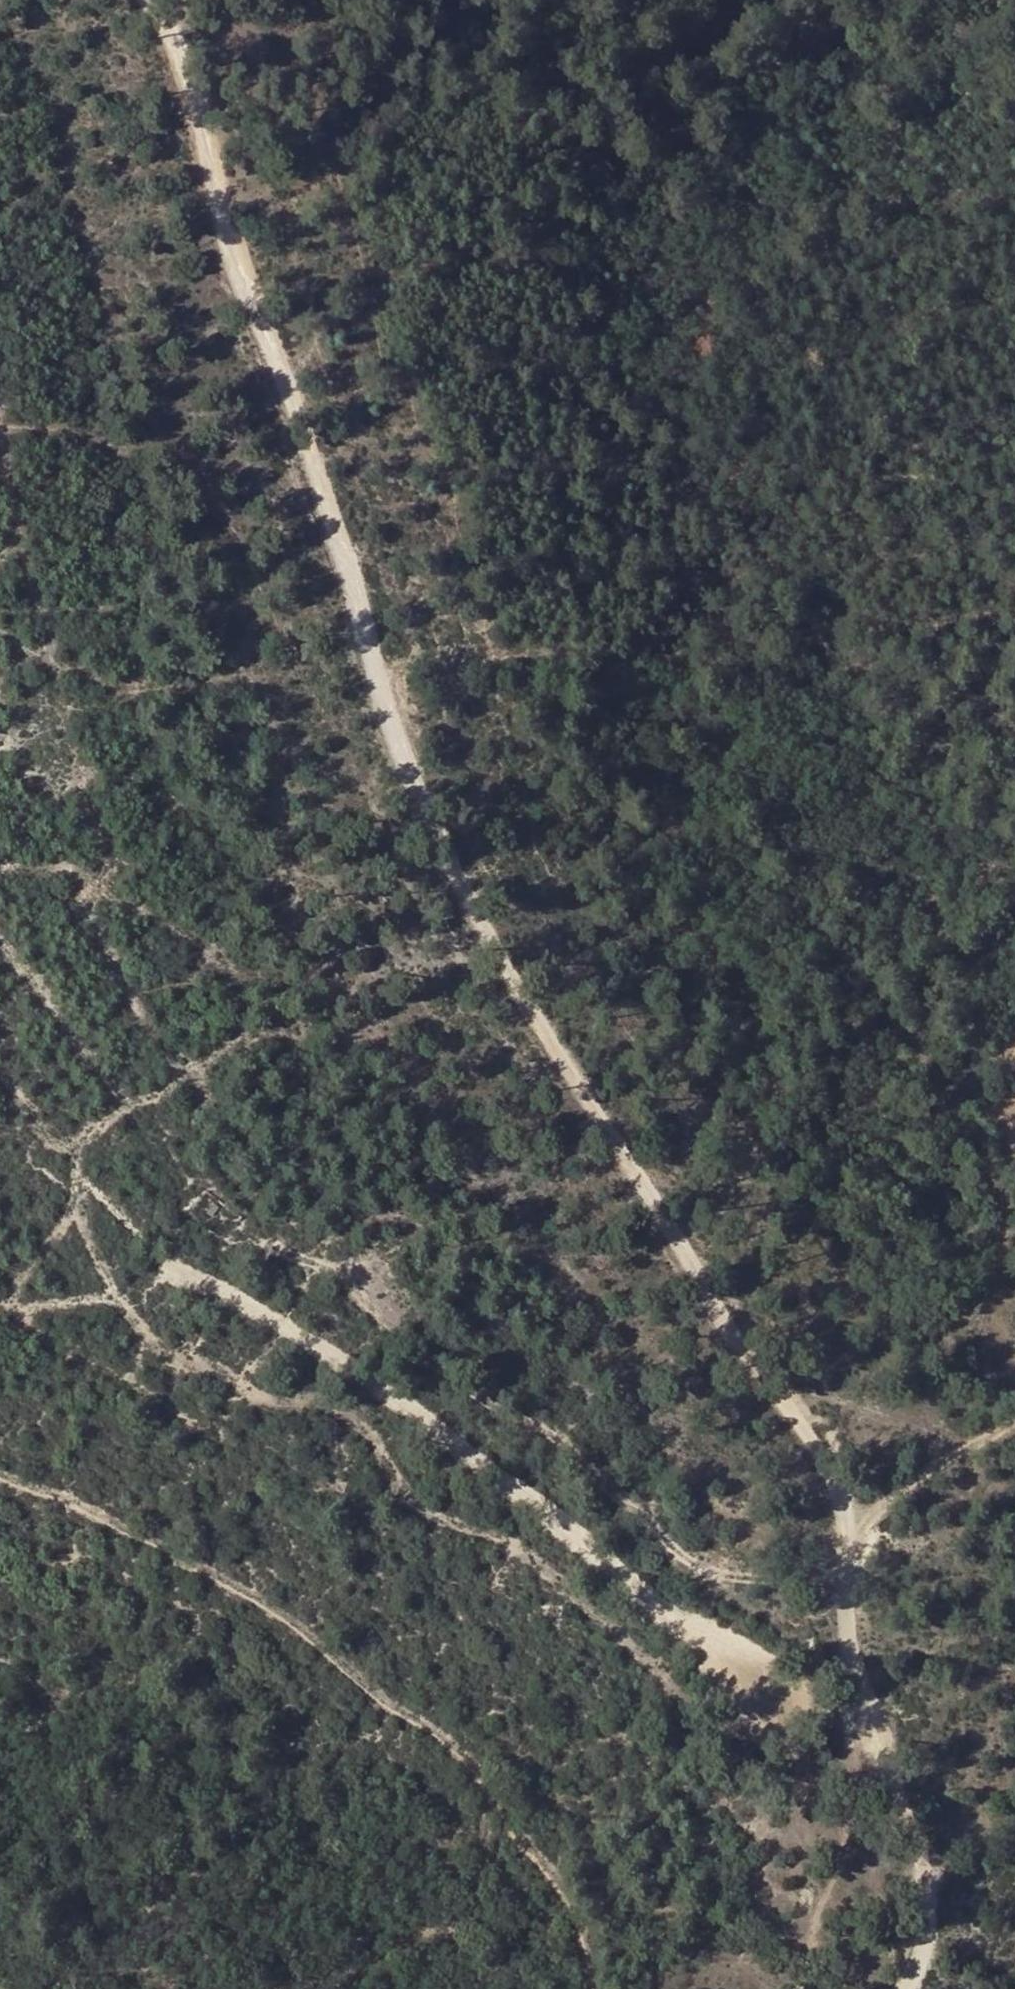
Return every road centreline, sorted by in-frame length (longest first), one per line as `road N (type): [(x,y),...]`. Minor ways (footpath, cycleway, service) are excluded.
road 1 (track): [(888,1988),(916,1953),(920,1888),(871,1774),(849,1662),(842,1511),(754,1349),(461,898),(288,379),(133,0)]

